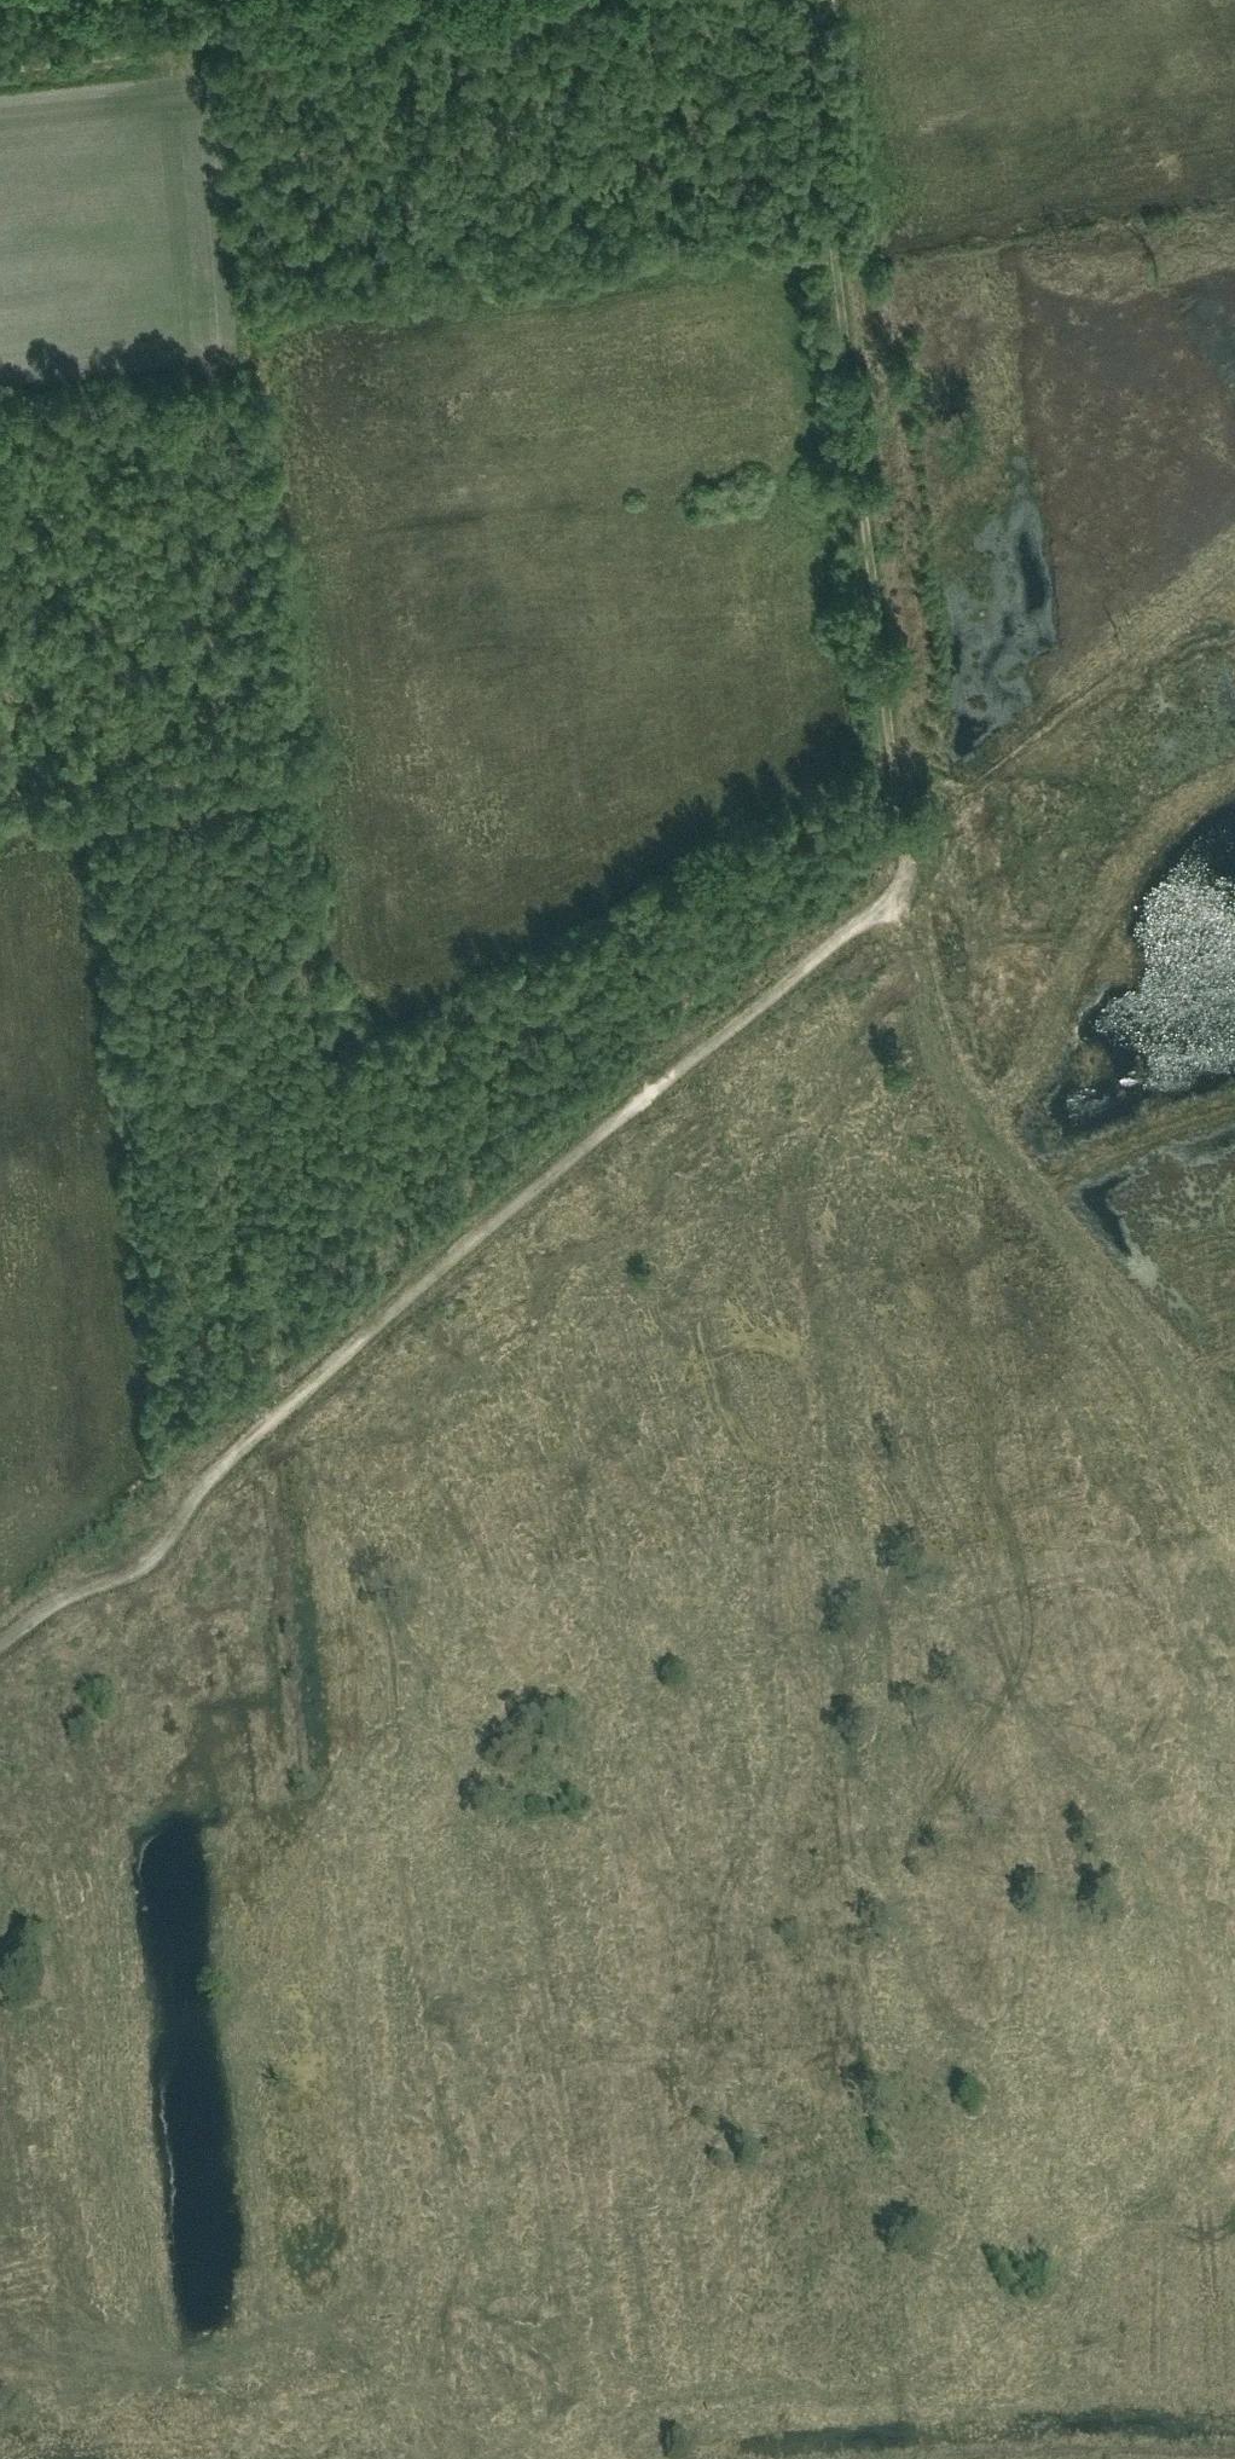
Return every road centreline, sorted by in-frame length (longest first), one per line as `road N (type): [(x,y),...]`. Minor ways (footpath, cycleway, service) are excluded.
road 1 (track): [(0,1647),(160,1552),(271,1428),(414,1291),(840,944),(885,900),(906,866),(900,821)]

